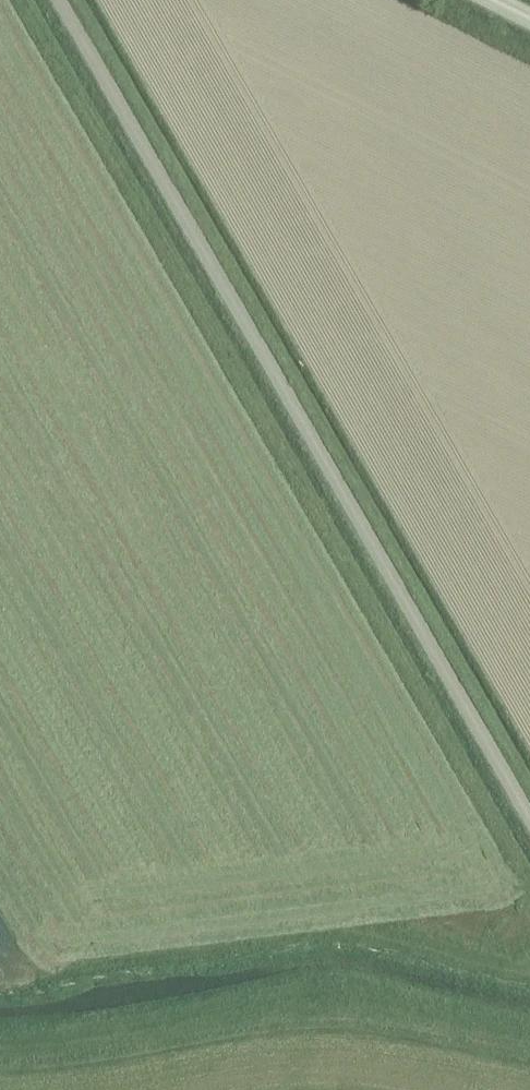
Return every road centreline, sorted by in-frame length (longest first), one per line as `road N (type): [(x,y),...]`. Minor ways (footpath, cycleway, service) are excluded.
road 1 (track): [(529,820),(60,0)]

